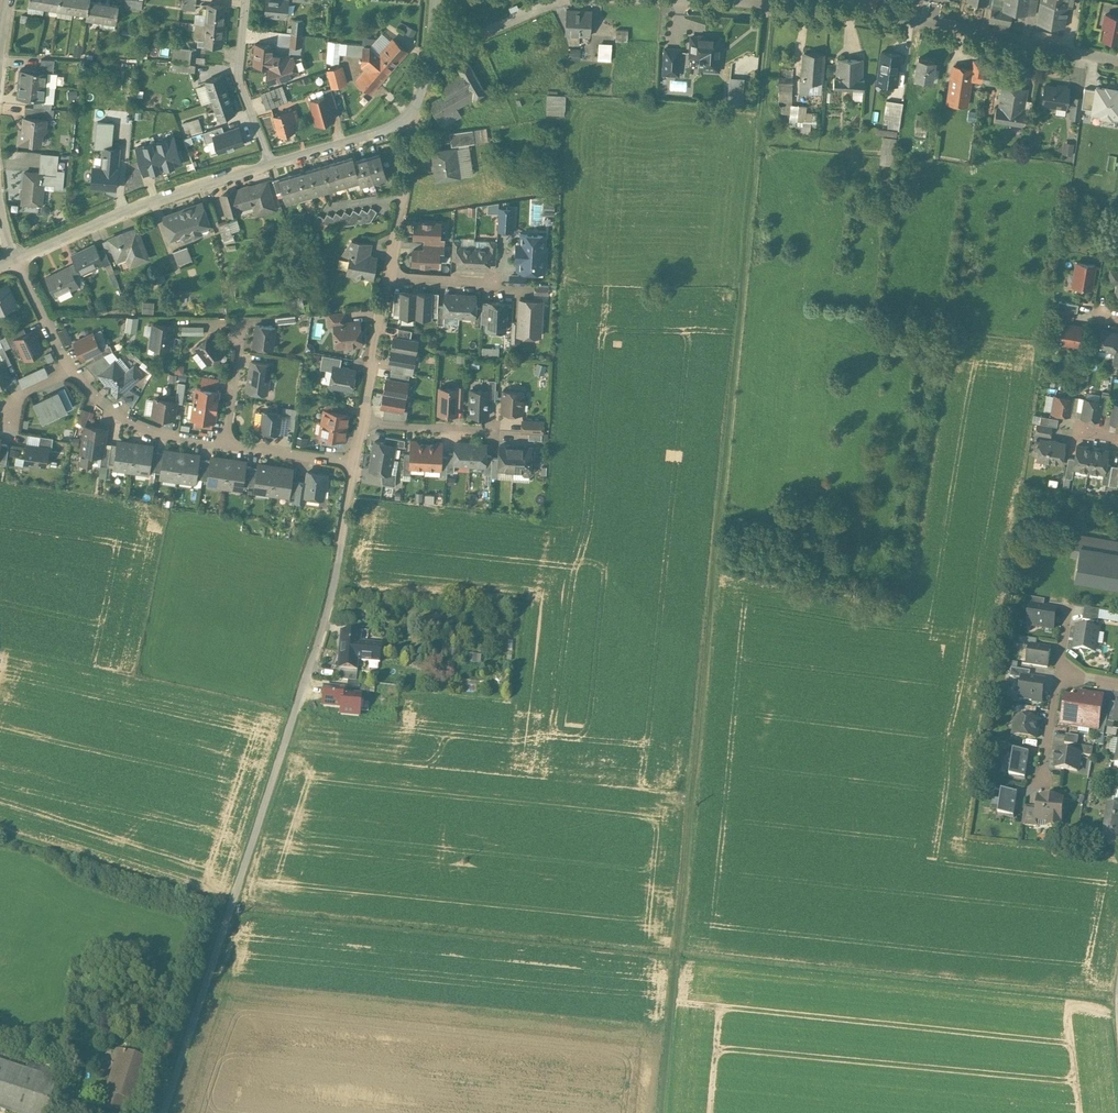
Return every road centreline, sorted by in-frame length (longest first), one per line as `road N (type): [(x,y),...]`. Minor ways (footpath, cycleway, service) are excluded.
road 1 (track): [(766,2),(664,1112)]
road 2 (residential): [(166,1112),(335,589),(355,462)]
road 3 (unclassified): [(749,0),(932,20),(1117,60)]
road 4 (unclassified): [(18,261),(94,224),(272,163)]
road 5 (residential): [(68,371),(134,425),(225,444)]
road 6 (residential): [(272,163),(237,80),(245,0)]
road 7 (residential): [(388,277),(414,112)]
road 8 (unclassified): [(272,163),(389,128),(414,112)]
road 9 (unclassified): [(428,67),(562,0)]
road 10 (residential): [(363,422),(388,277)]
road 11 (residential): [(225,444),(355,462)]
road 12 (residential): [(363,422),(491,431)]
road 13 (residential): [(18,261),(68,371)]

